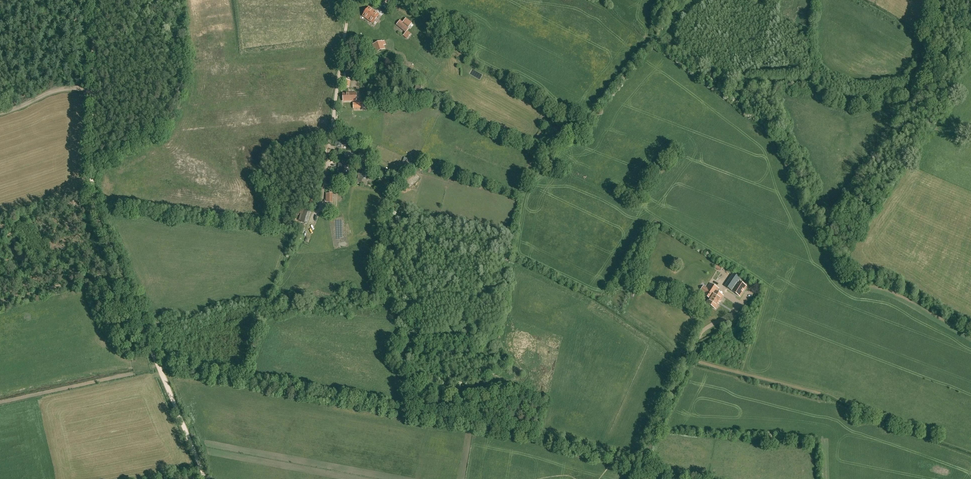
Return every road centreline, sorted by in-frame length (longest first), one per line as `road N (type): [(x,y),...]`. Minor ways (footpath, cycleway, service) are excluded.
road 1 (unclassified): [(94,0),(94,203),(206,478)]
road 2 (track): [(161,371),(496,427),(642,469)]
road 3 (track): [(352,0),(332,148)]

